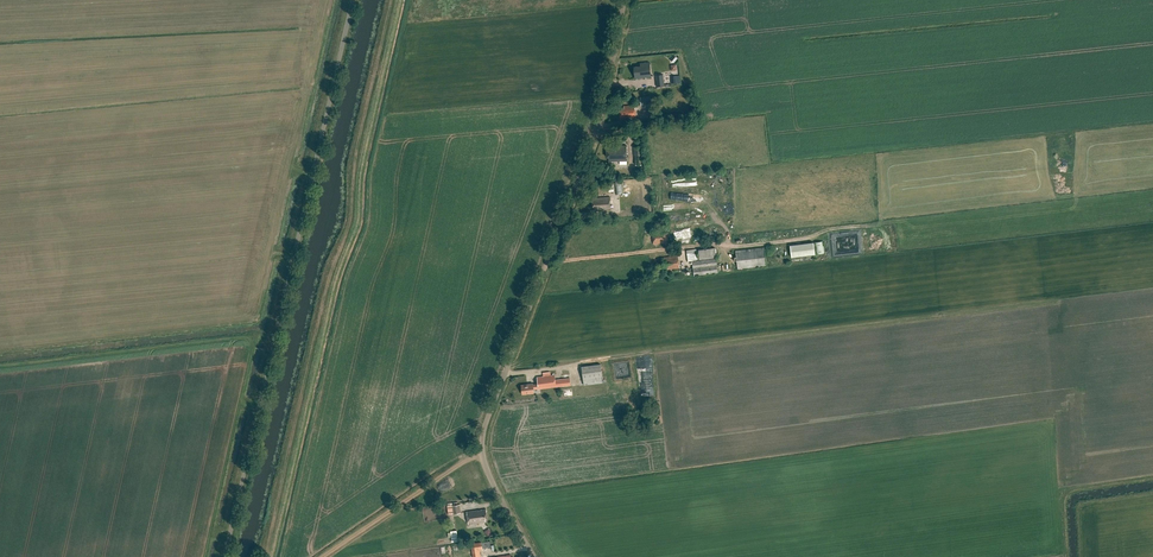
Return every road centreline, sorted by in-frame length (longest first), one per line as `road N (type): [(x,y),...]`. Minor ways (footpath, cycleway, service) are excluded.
road 1 (unclassified): [(534,556),(489,474),(483,434),(601,135),(628,0)]
road 2 (unclassified): [(224,556),(354,0)]
road 3 (track): [(389,0),(356,148),(350,214),(326,286),(265,556)]
road 4 (track): [(482,452),(325,556)]

